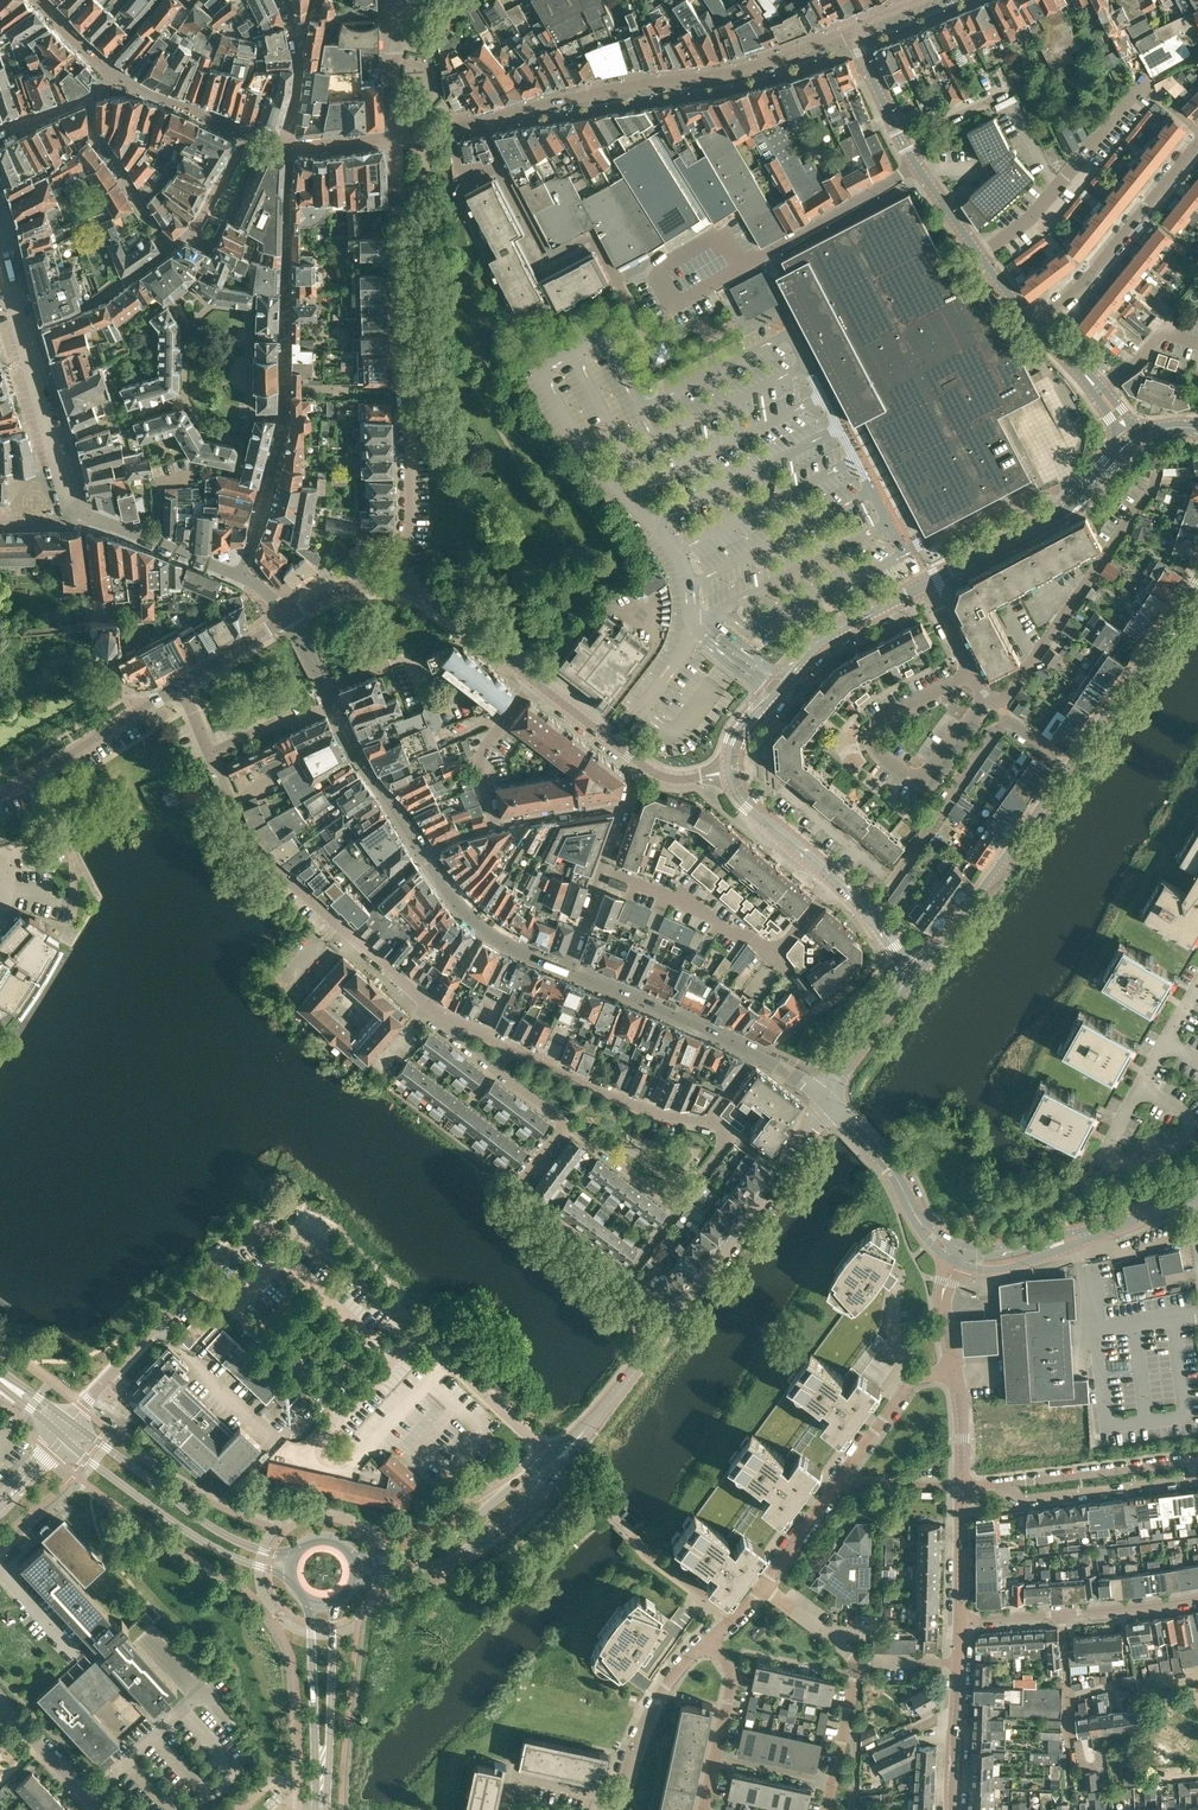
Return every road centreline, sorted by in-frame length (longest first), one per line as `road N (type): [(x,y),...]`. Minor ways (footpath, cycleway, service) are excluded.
road 1 (residential): [(560,1460),(302,1234),(287,1233),(244,1245),(199,1280),(71,1423)]
road 2 (residential): [(852,31),(758,66),(398,137),(395,53),(410,0)]
road 3 (residential): [(297,40),(283,413),(241,576)]
road 4 (residential): [(453,1026),(249,840),(208,753)]
road 5 (unclassified): [(984,693),(920,784),(872,747),(877,722),(974,672)]
road 6 (unclassified): [(984,693),(1002,703),(1011,693),(1157,471)]
road 7 (residential): [(762,1587),(909,1384),(954,1372)]
road 8 (residential): [(928,582),(808,649),(735,731),(728,772)]
road 9 (residential): [(1069,767),(1005,720),(891,882)]
road 10 (tertiary): [(61,1437),(202,1541),(292,1574)]
road 11 (tertiary): [(295,1557),(205,1523),(71,1423)]
road 12 (tertiary): [(676,1313),(826,1101)]
road 13 (residential): [(956,1250),(1010,1256),(1197,1194)]
road 14 (tertiary): [(354,1580),(398,1577),(462,1555),(497,1534),(560,1460)]
road 15 (residential): [(1129,442),(1052,518),(928,582)]
road 16 (residential): [(1197,141),(1088,282),(1035,326)]
road 17 (tertiary): [(927,958),(1069,767)]
road 18 (residential): [(981,256),(1036,211),(1143,84)]
road 19 (residential): [(1197,1598),(961,1621)]
road 20 (tertiary): [(560,1460),(441,1541),(354,1562)]
road 21 (tertiary): [(1069,767),(1197,578)]
road 22 (residential): [(630,1276),(519,1186),(566,1124)]
road 23 (residential): [(709,1122),(645,1112),(509,1048)]
road 24 (residential): [(179,682),(0,794)]
road 25 (residential): [(1001,1484),(1024,1501),(1191,1480),(1197,1469)]
road 26 (residential): [(755,1053),(568,970)]
road 27 (residential): [(956,1250),(932,1236),(883,1160),(826,1101)]
road 28 (residential): [(743,265),(916,165)]
road 29 (residential): [(1001,1484),(1197,1459)]
road 30 (residential): [(1101,1156),(1197,987)]
road 31 (residential): [(568,970),(484,924),(421,854)]
road 32 (tertiary): [(560,1460),(676,1313)]
road 33 (residential): [(618,1799),(661,1694),(708,1640)]
road 34 (residential): [(763,947),(696,906),(600,869)]
road 35 (tertiary): [(322,1780),(334,1601)]
road 36 (tertiary): [(315,1602),(322,1780)]
road 37 (residential): [(396,587),(411,516),(407,412)]
road 38 (residential): [(169,249),(87,305),(19,331)]
road 39 (residential): [(421,854),(332,707)]
road 40 (residential): [(396,587),(431,601),(533,680)]
road 41 (residential): [(533,680),(481,753),(494,826)]
road 42 (residential): [(728,772),(741,802),(838,882)]
road 43 (residential): [(952,1809),(959,1663)]
road 44 (residential): [(0,1703),(99,1809)]
road 45 (residential): [(566,1124),(678,1208)]
road 46 (tertiary): [(826,1101),(904,985)]
road 47 (residential): [(855,41),(916,165)]
road 48 (residential): [(509,1809),(516,1778),(618,1799)]
road 49 (residential): [(494,826),(626,802)]
road 50 (residential): [(961,1621),(961,1487)]
road 51 (residential): [(332,707),(208,753)]
road 52 (residential): [(533,680),(637,761)]
road 53 (residential): [(179,682),(288,616)]
road 54 (residential): [(954,1372),(943,1293),(956,1250)]
road 55 (residential): [(716,1755),(732,1680),(708,1640)]
road 56 (residential): [(832,1781),(860,1661)]
road 57 (residential): [(860,1661),(762,1587)]

